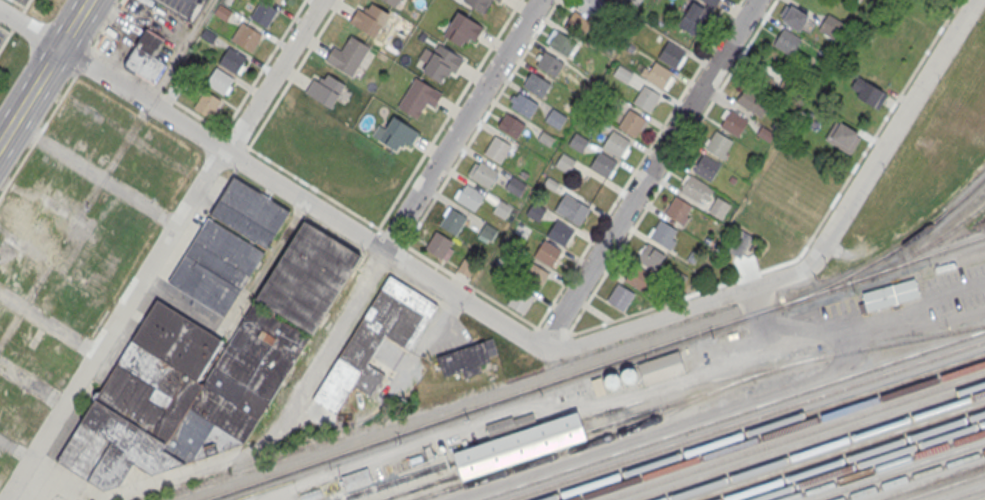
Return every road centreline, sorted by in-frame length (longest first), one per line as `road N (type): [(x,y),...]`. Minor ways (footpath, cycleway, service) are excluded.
road 1 (residential): [(542,345),(0,7)]
road 2 (residential): [(324,0),(15,485)]
road 3 (residential): [(540,0),(284,415),(252,451)]
road 4 (residential): [(757,0),(542,345)]
road 5 (residential): [(975,0),(803,269)]
road 6 (residential): [(803,269),(567,350),(542,345)]
road 7 (secondary): [(91,0),(0,144)]
road 8 (residential): [(252,451),(113,499)]

